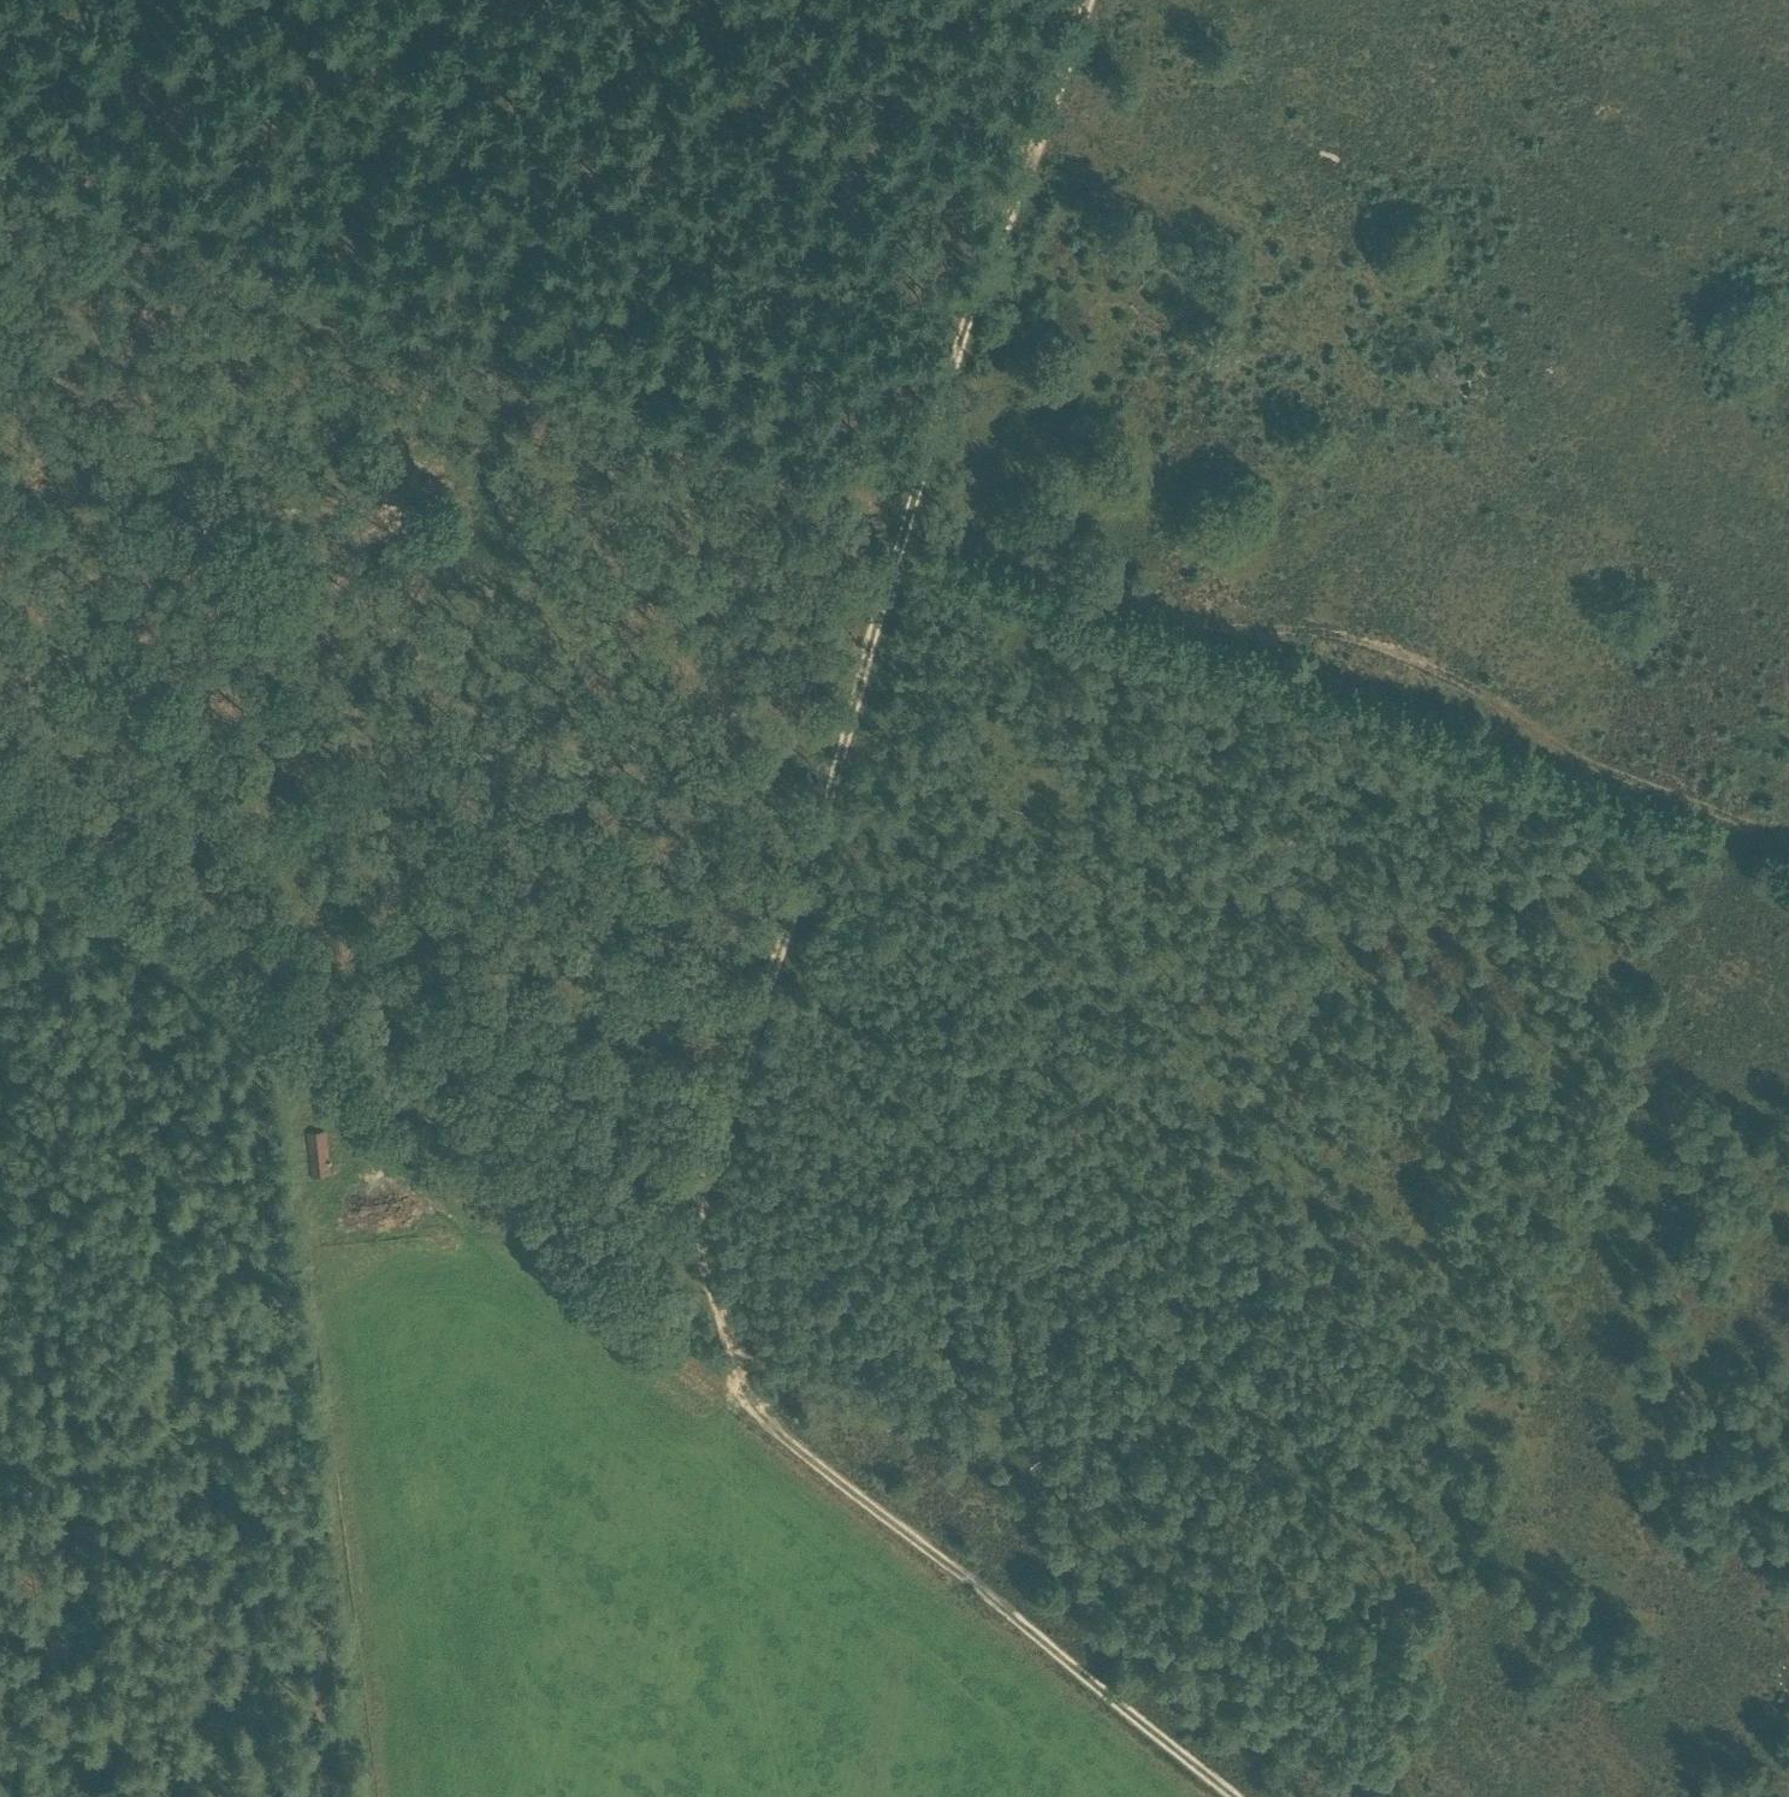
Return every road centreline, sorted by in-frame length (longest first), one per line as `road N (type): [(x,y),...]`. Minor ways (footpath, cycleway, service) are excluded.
road 1 (track): [(750,1406),(743,1362),(703,1260),(700,1207),(874,622),(1082,0)]
road 2 (track): [(902,536),(998,556),(1199,623),(1322,632),(1399,651),(1476,686),(1560,747),(1788,837)]
road 3 (track): [(1233,1796),(683,1359)]

